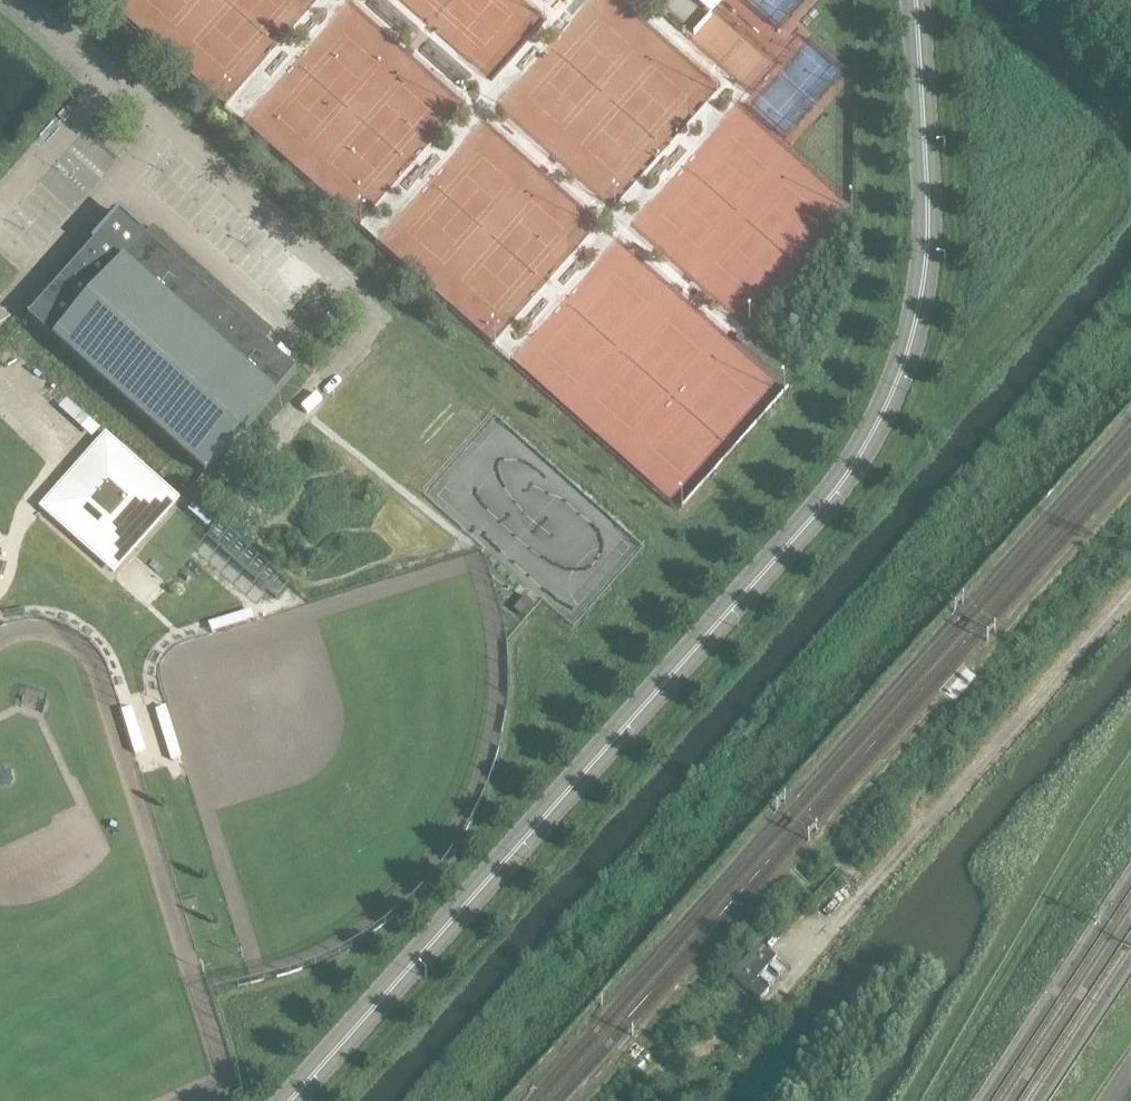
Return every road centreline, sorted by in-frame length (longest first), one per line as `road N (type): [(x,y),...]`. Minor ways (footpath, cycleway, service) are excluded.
road 1 (secondary): [(917,0),(928,212),(924,278),(889,404),(862,452),(791,542),(290,1100)]
road 2 (track): [(426,1100),(948,513),(1001,484),(1012,438),(1130,294)]
road 3 (track): [(914,1100),(1082,799),(1130,728)]
road 4 (track): [(622,1100),(683,1055),(729,1039),(761,1009)]
road 5 (track): [(1130,110),(1036,26),(1019,0)]

